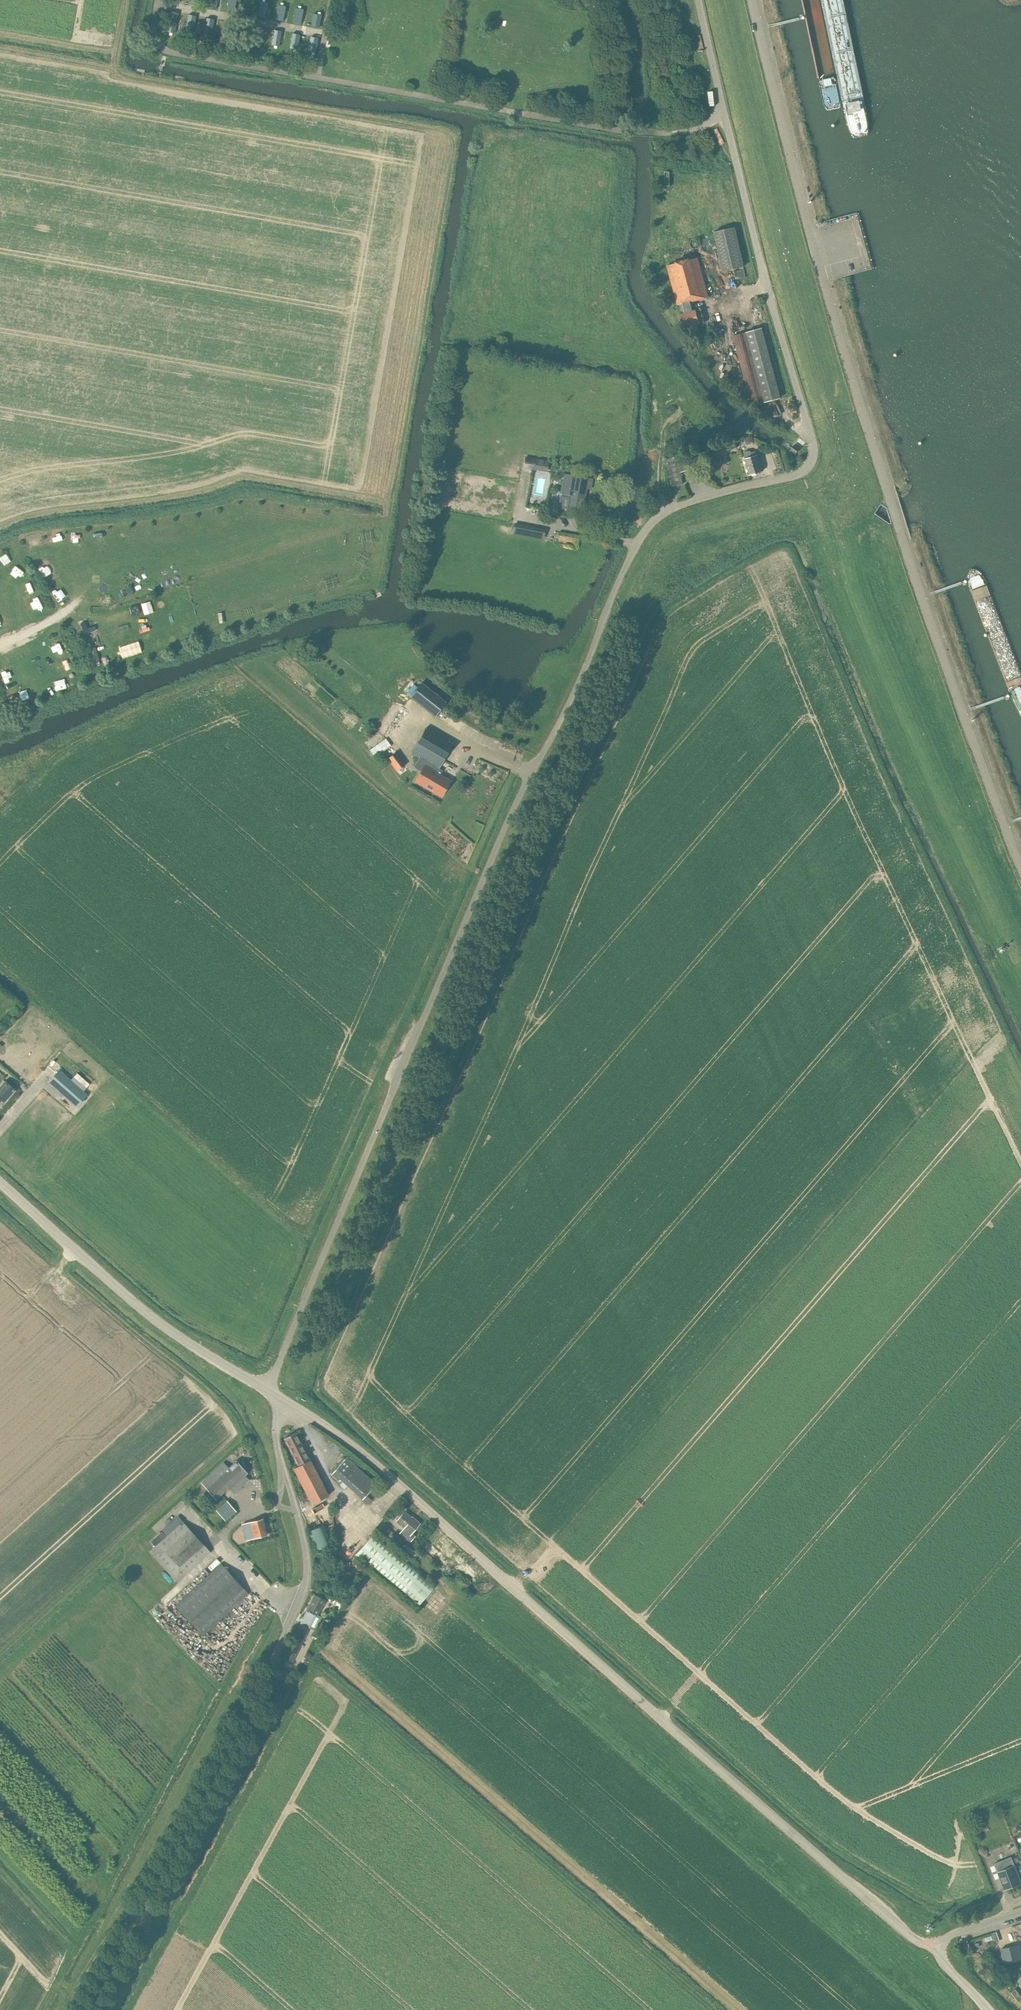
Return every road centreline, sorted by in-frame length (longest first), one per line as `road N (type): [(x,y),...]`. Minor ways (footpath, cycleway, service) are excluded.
road 1 (unclassified): [(266,1390),(627,556),(667,510),(807,468),(813,451),(698,0)]
road 2 (unclassified): [(934,1947),(815,1854),(356,1446),(278,1397)]
road 3 (residential): [(84,2009),(305,1591),(304,1544),(276,1443),(278,1397)]
road 4 (unclassified): [(900,527),(780,115),(754,0)]
road 5 (unclassified): [(900,527),(1020,861)]
road 6 (unclassified): [(266,1390),(146,1312),(0,1179)]

